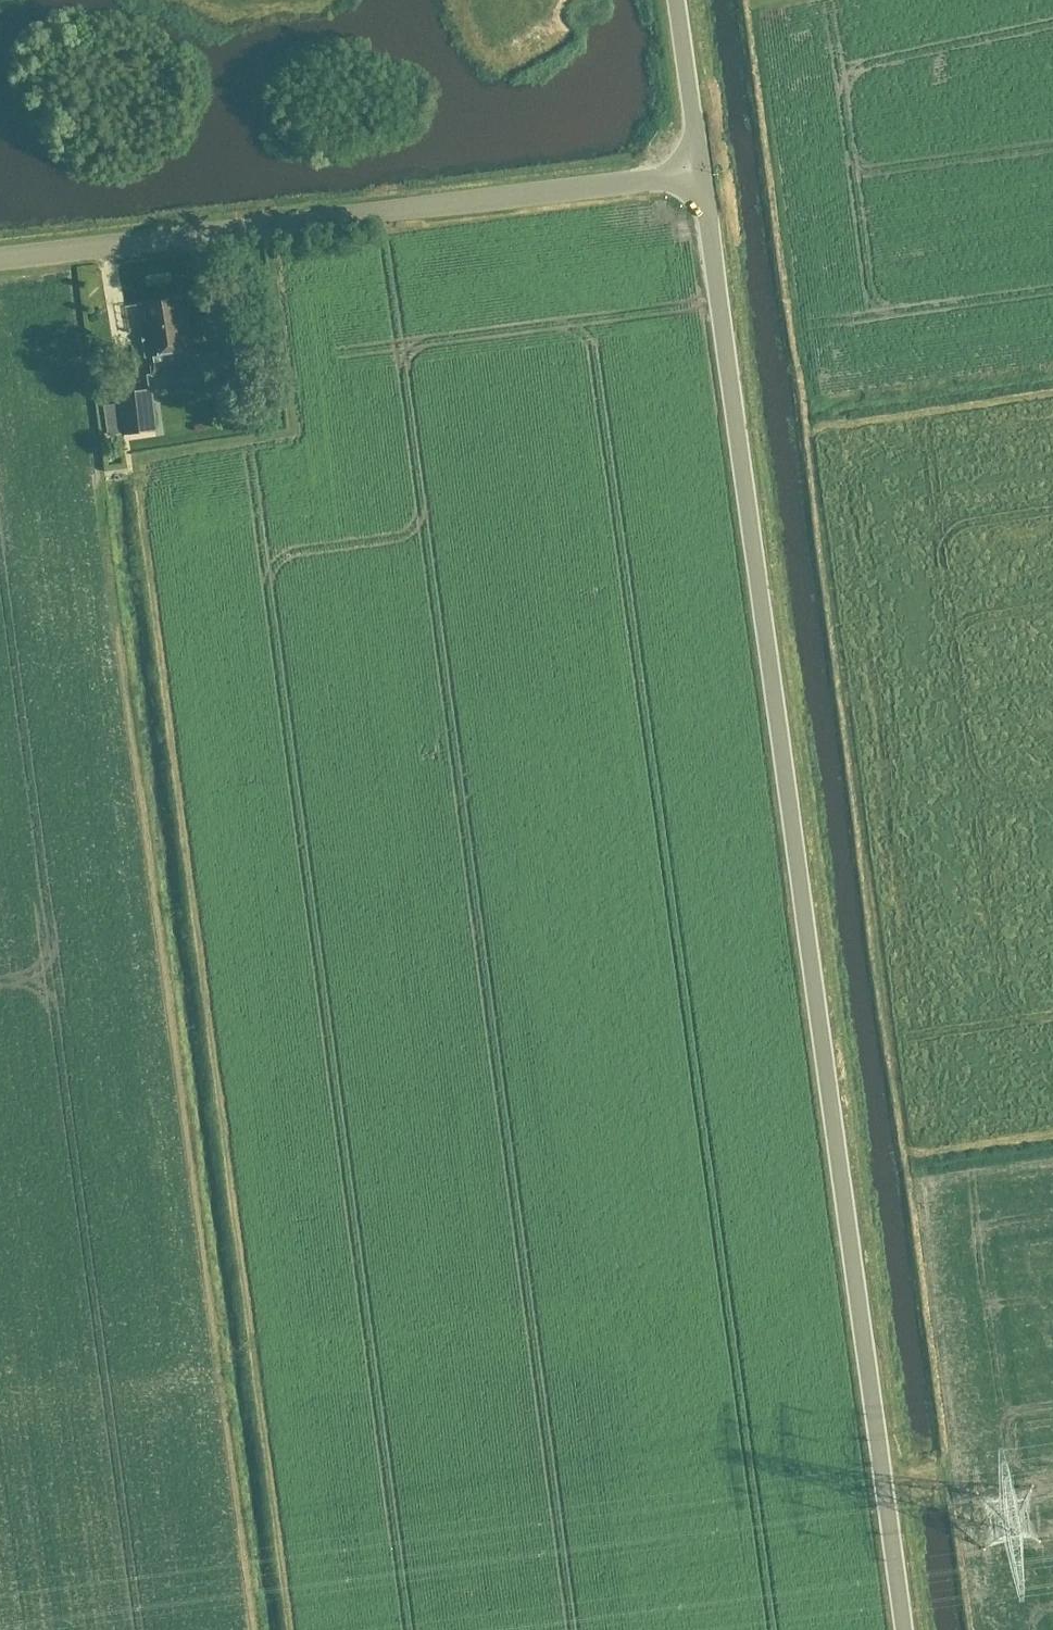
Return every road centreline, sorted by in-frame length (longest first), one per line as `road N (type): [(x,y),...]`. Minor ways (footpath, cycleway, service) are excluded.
road 1 (unclassified): [(904,1629),(699,177)]
road 2 (unclassified): [(0,258),(699,177)]
road 3 (unclassified): [(699,177),(677,0)]

